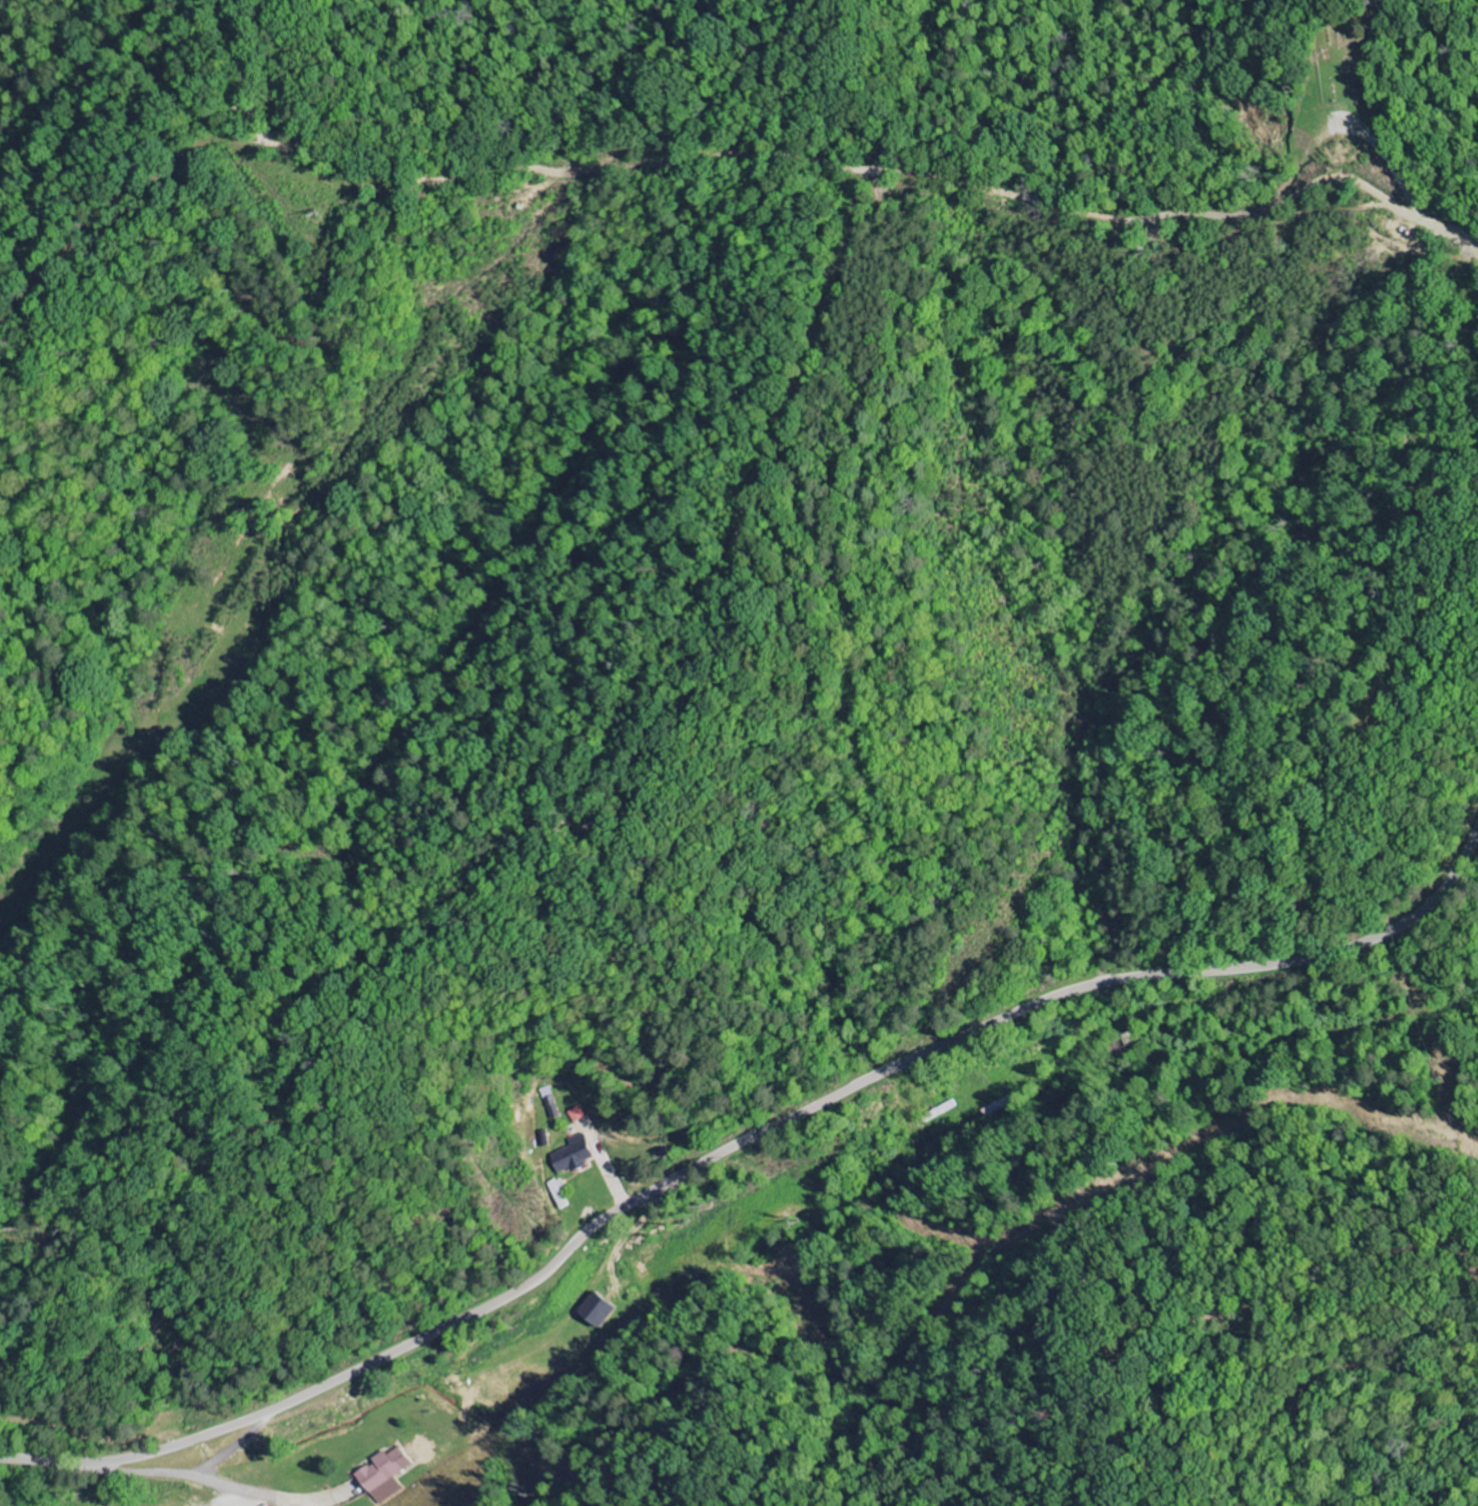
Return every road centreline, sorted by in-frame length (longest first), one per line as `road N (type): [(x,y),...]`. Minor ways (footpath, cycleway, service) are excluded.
road 1 (secondary): [(1477,836),(1455,880),(1402,926),(1326,953),(1113,978),(1052,997),(717,1155),(611,1214),(491,1306),(294,1399),(159,1451),(105,1461),(0,1455)]
road 2 (residential): [(190,1438),(115,1442),(0,1412)]
road 3 (residential): [(1477,248),(1336,172)]

